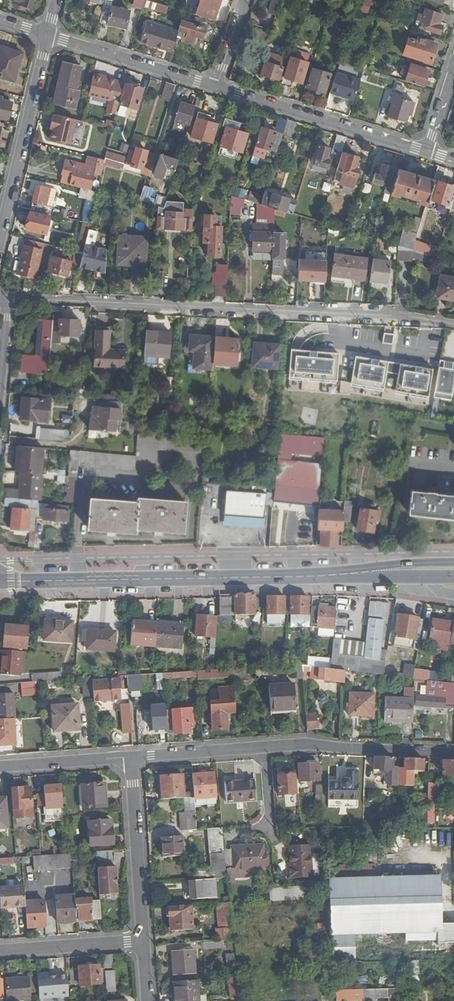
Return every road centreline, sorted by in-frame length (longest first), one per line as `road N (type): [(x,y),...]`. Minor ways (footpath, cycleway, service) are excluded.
road 1 (residential): [(453,324),(9,299)]
road 2 (primary): [(0,581),(335,575)]
road 3 (residential): [(131,757),(307,744),(453,753)]
road 4 (residential): [(426,152),(217,88)]
road 5 (residential): [(48,36),(0,239)]
road 6 (residential): [(143,941),(131,757)]
road 7 (residential): [(217,88),(48,36)]
road 8 (residential): [(0,951),(143,941)]
road 9 (residential): [(131,757),(0,767)]
road 10 (primary): [(453,563),(335,575)]

